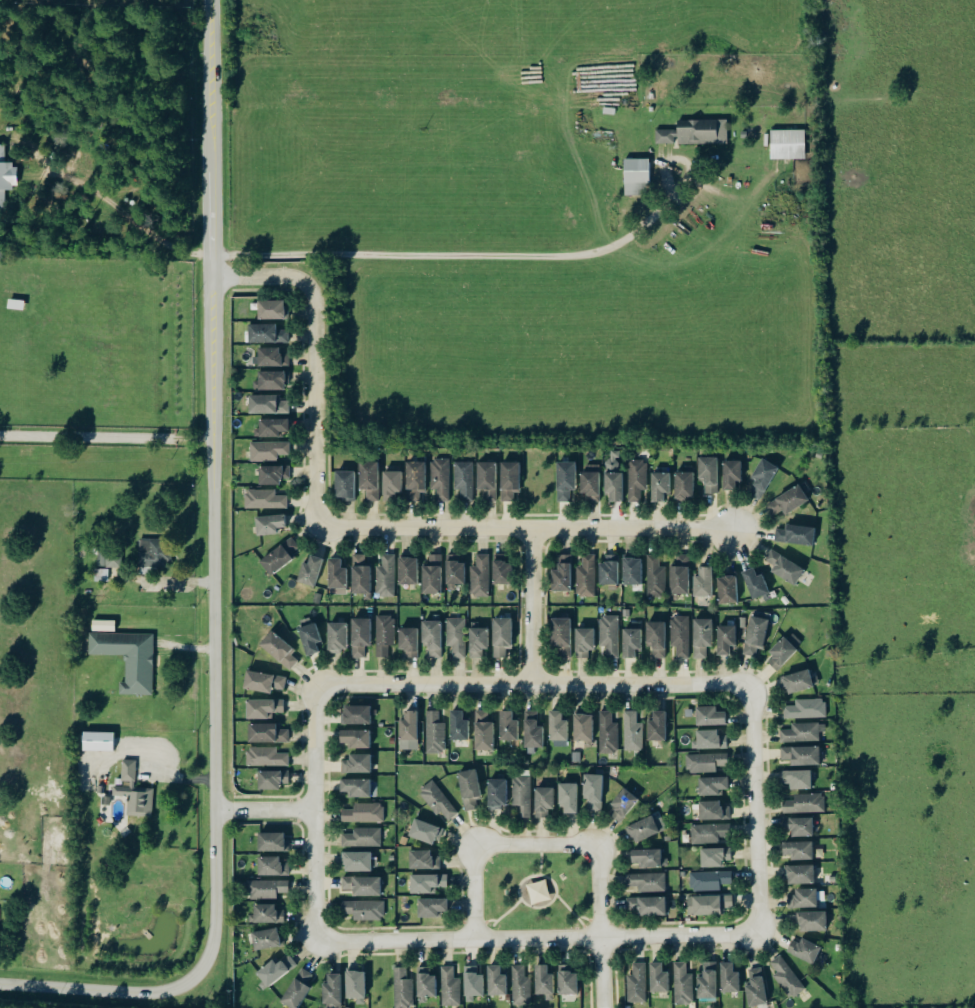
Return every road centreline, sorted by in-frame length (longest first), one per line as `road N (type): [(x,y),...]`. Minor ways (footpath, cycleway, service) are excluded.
road 1 (tertiary): [(0,983),(169,991),(205,966),(217,902),(213,439)]
road 2 (residential): [(316,941),(760,934)]
road 3 (tertiary): [(213,439),(214,0)]
road 4 (residential): [(752,688),(316,684)]
road 5 (residential): [(318,527),(734,530)]
road 6 (residential): [(316,684),(316,941)]
road 7 (residential): [(760,934),(752,688)]
road 8 (residential): [(306,284),(315,305),(318,527)]
road 9 (residential): [(599,844),(604,1007)]
road 10 (residential): [(533,528),(532,684)]
road 11 (residential): [(474,843),(599,844)]

